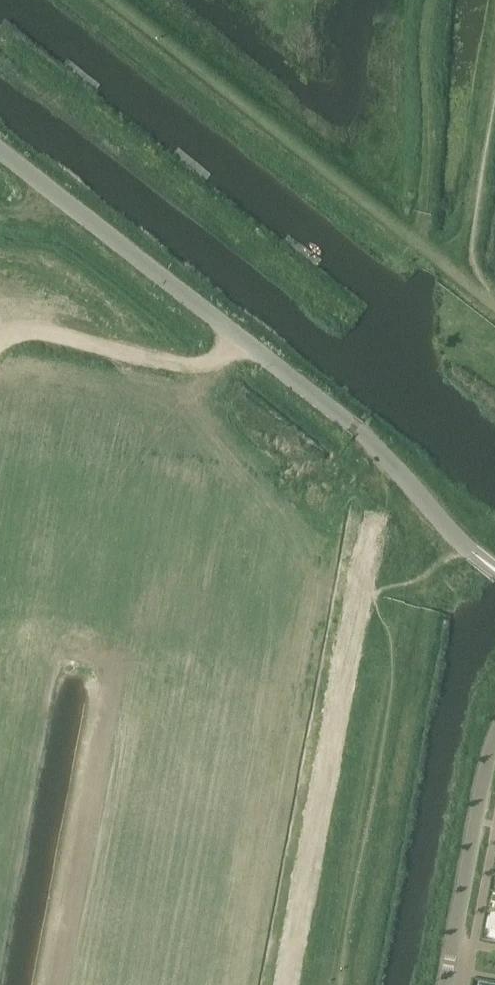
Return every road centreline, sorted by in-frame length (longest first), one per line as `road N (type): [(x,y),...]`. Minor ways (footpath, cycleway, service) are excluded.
road 1 (track): [(112,0),(420,243)]
road 2 (unclassified): [(244,341),(0,149)]
road 3 (residential): [(494,731),(449,984)]
road 4 (residential): [(244,341),(215,357),(186,360),(0,335)]
road 5 (track): [(494,104),(471,245),(474,270),(492,299)]
road 6 (unclassified): [(397,470),(244,341)]
road 7 (residential): [(494,570),(397,470)]

